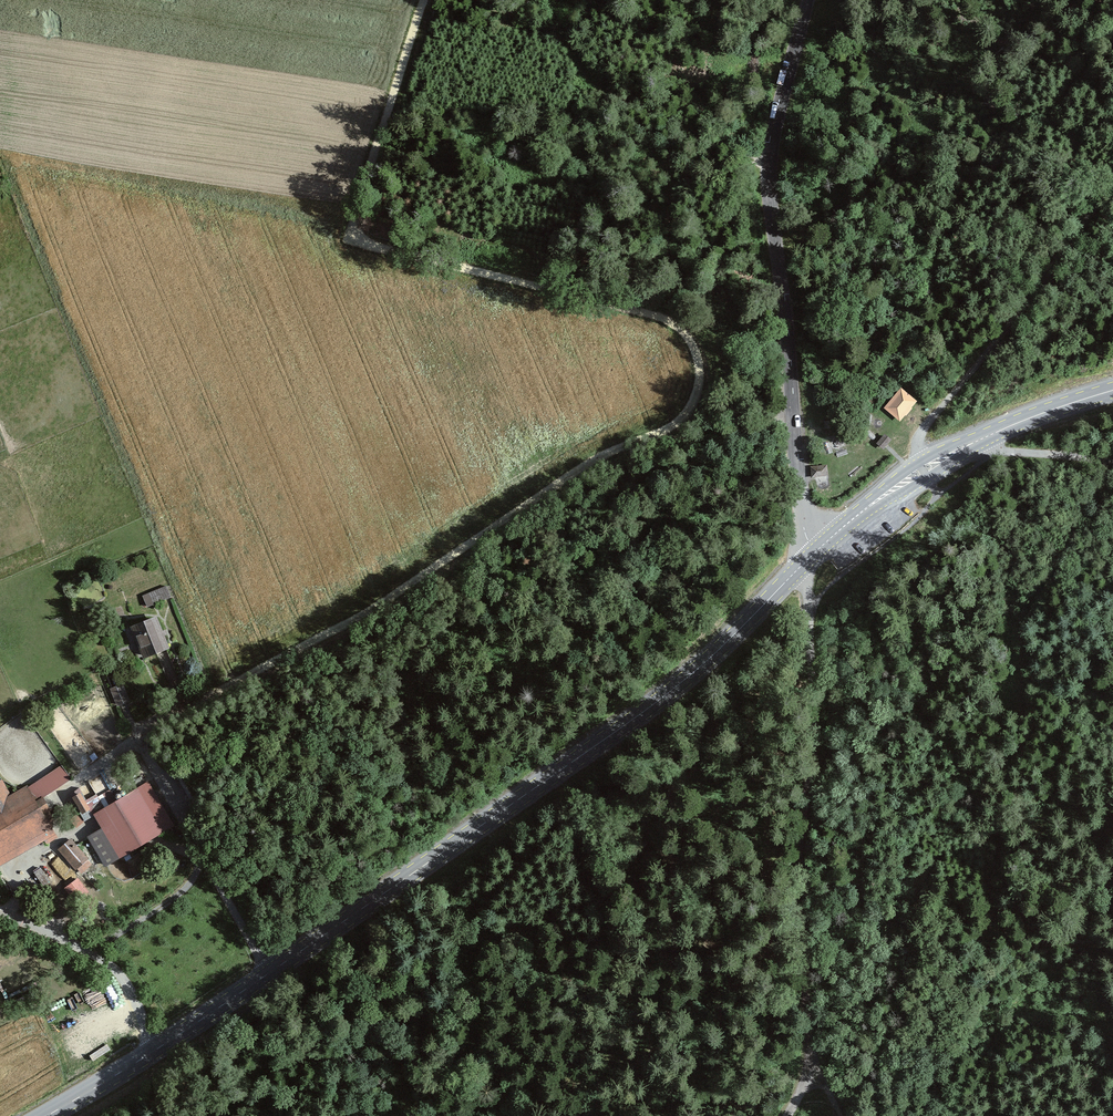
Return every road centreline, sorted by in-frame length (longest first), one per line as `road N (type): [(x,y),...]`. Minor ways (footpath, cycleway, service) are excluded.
road 1 (unclassified): [(222,689),(582,468),(664,431),(697,392),(699,365),(672,325),(349,240),(423,0)]
road 2 (secondary): [(267,974),(643,712),(807,560)]
road 3 (unclassified): [(807,560),(770,184),(806,0)]
road 4 (track): [(782,1115),(811,1061),(795,903),(817,721),(807,560)]
road 5 (secondary): [(807,560),(922,470),(1033,416),(1112,390)]
road 6 (track): [(922,470),(920,435),(930,417),(1112,189)]
road 7 (residential): [(205,861),(140,736),(222,689)]
road 8 (unclassified): [(205,861),(185,887),(88,954)]
road 9 (track): [(1112,462),(968,445)]
road 10 (secondary): [(152,1052),(267,974)]
road 11 (residential): [(267,974),(205,861)]
road 12 (secondary): [(45,1115),(152,1052)]
road 13 (residential): [(152,1052),(129,990),(88,954)]

